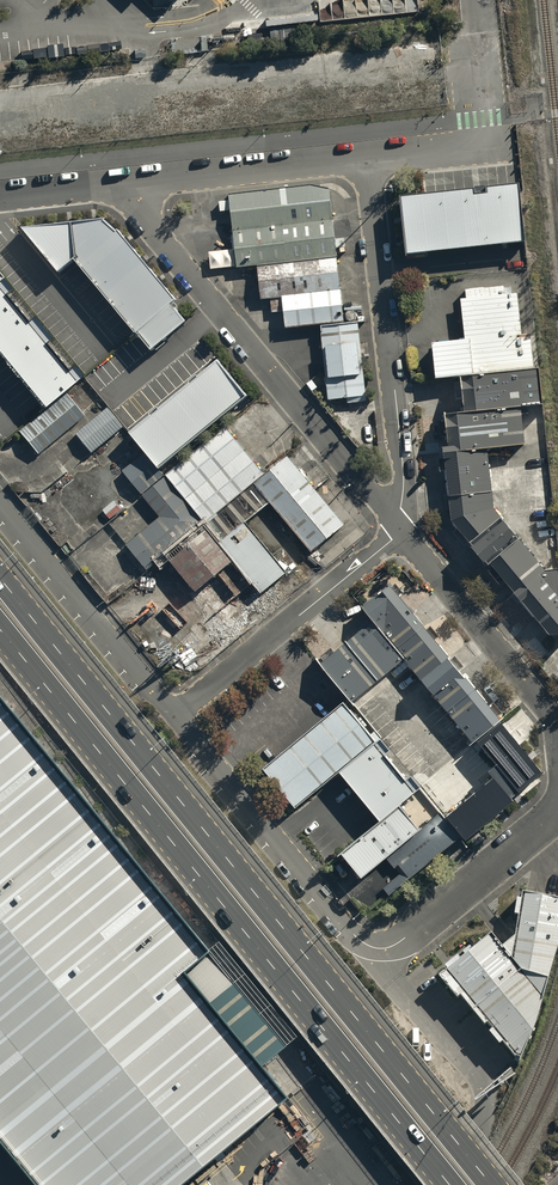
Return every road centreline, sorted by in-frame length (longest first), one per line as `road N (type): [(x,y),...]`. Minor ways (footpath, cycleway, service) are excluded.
road 1 (primary): [(0,577),(494,1184)]
road 2 (primary): [(451,1184),(0,629)]
road 3 (unclassified): [(557,803),(406,938),(376,948),(350,932),(173,716)]
road 4 (unclassified): [(118,185),(403,532)]
road 5 (unclassified): [(403,532),(367,158)]
road 6 (unclassified): [(173,716),(403,532)]
road 7 (unclassified): [(173,716),(0,507)]
road 8 (unclassified): [(367,158),(118,185)]
road 9 (unclassified): [(403,532),(557,727)]

